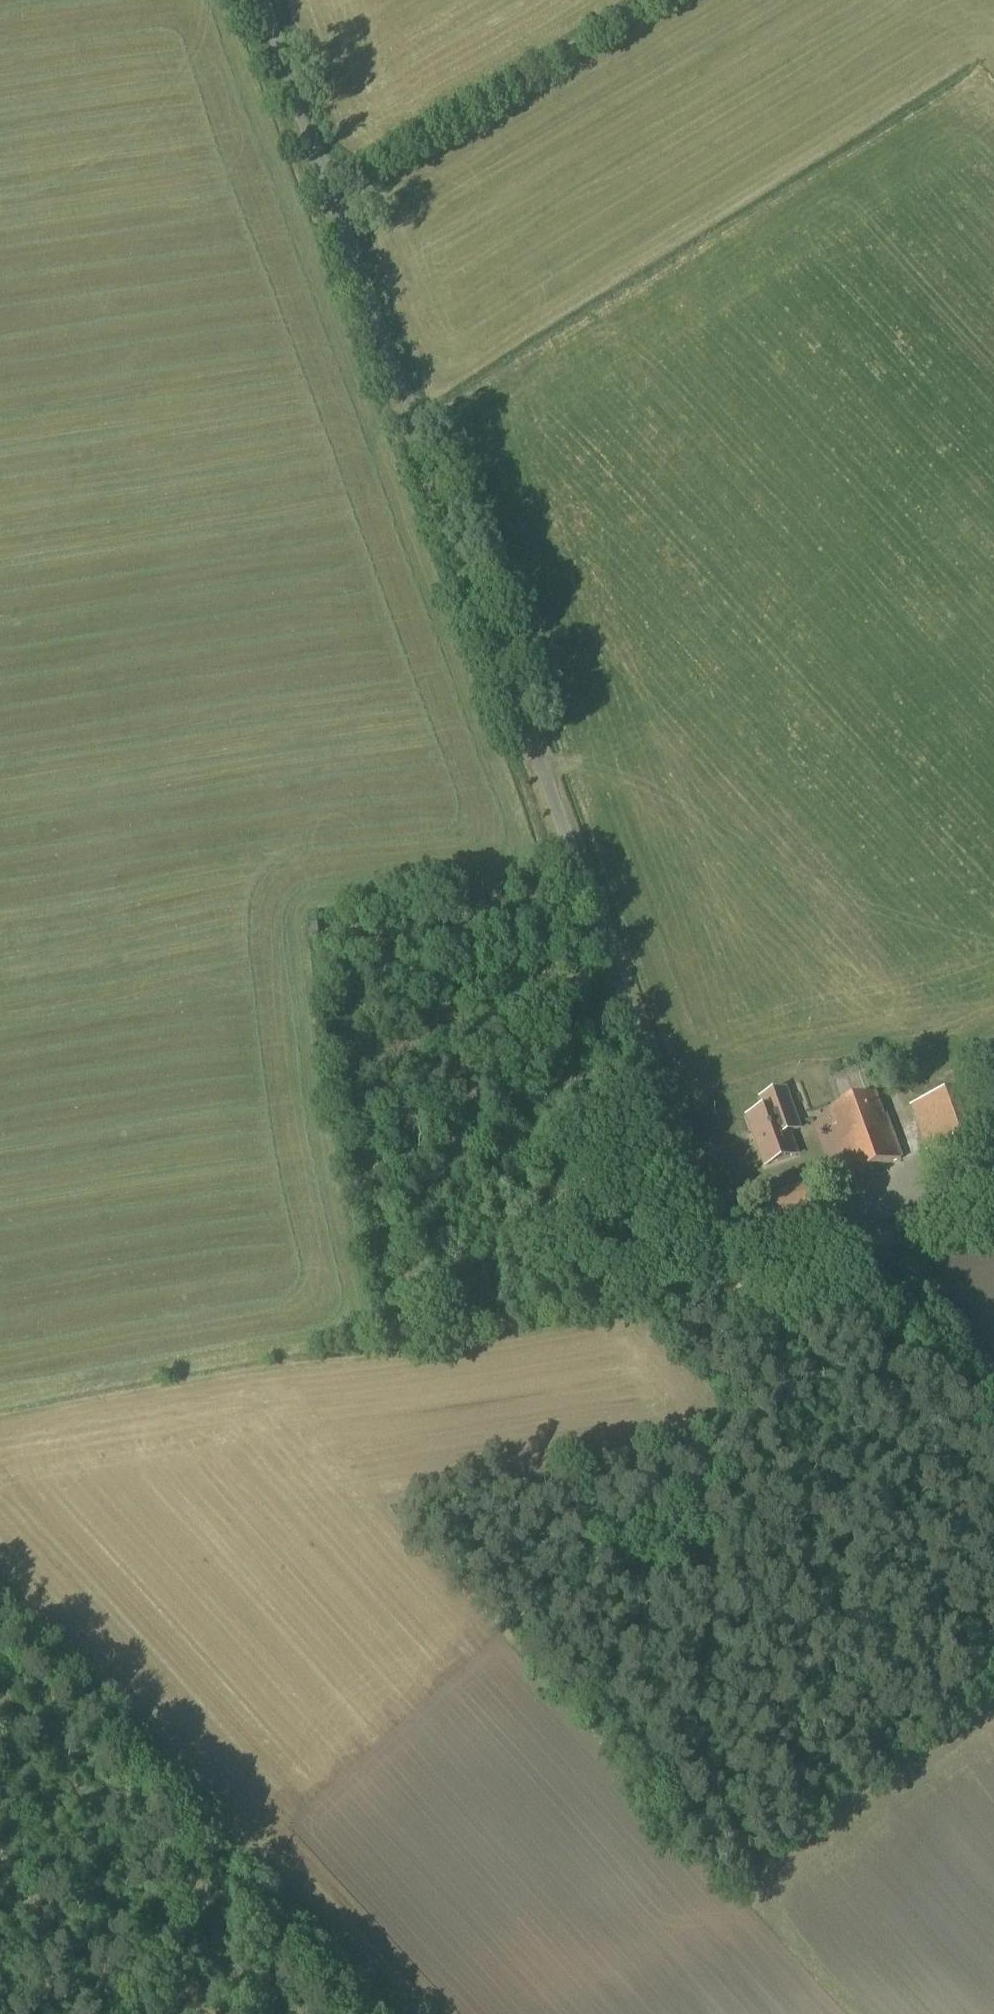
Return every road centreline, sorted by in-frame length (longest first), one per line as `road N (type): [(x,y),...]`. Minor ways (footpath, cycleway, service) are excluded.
road 1 (unclassified): [(699,1215),(254,0)]
road 2 (track): [(322,186),(651,0)]
road 3 (track): [(993,1245),(719,1297),(703,1284),(699,1215)]

